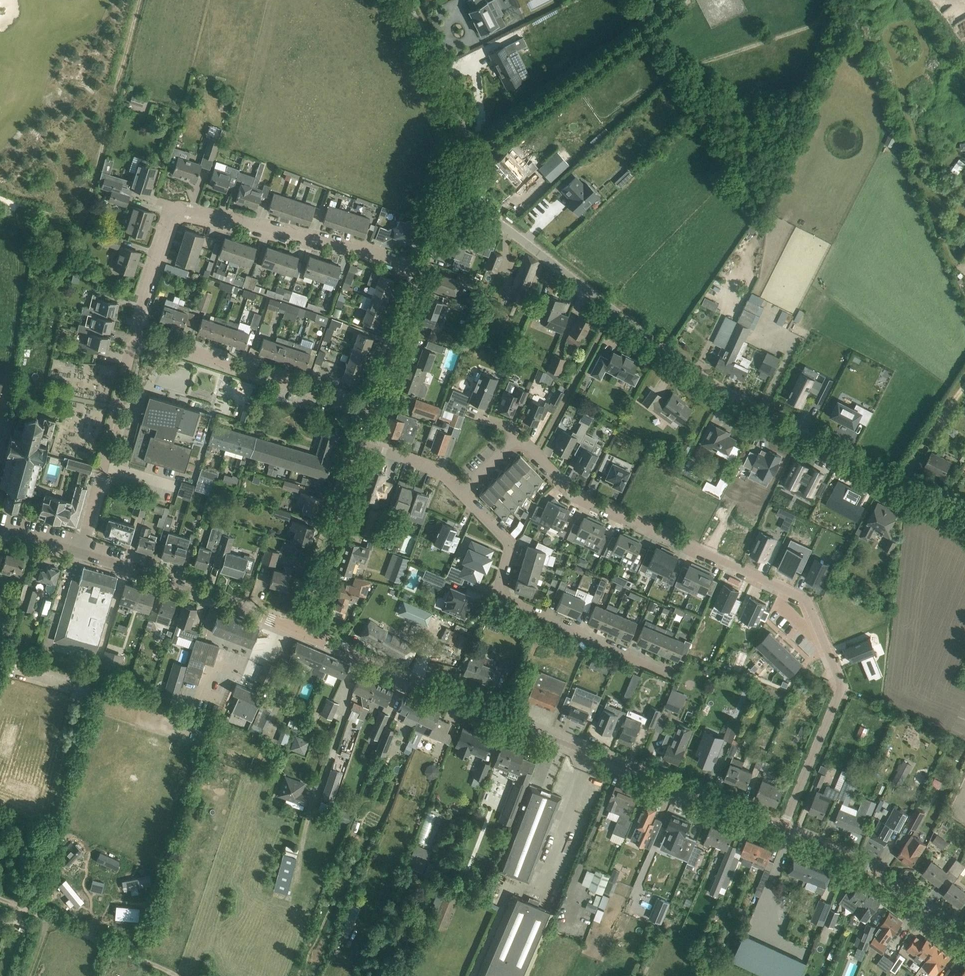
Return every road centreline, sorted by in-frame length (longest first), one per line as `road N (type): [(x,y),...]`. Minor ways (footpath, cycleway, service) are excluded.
road 1 (unclassified): [(964,518),(726,392),(500,224),(447,201)]
road 2 (residential): [(519,437),(572,493),(805,599),(842,686),(782,829)]
road 3 (secondary): [(782,829),(301,633)]
road 4 (residential): [(145,337),(138,316),(169,219),(179,211),(363,250),(421,272)]
road 5 (track): [(125,567),(24,909)]
road 6 (residential): [(673,676),(502,597),(508,545),(459,492)]
road 7 (residential): [(371,410),(145,337)]
road 8 (secondary): [(301,633),(81,554)]
road 9 (residential): [(81,554),(130,351),(145,337)]
road 10 (tertiary): [(447,201),(461,158),(460,120),(404,0)]
road 11 (secondary): [(964,937),(859,862),(782,829)]
road 12 (tertiary): [(301,633),(360,445)]
road 13 (track): [(175,975),(24,909)]
road 14 (tertiary): [(371,410),(421,272)]

